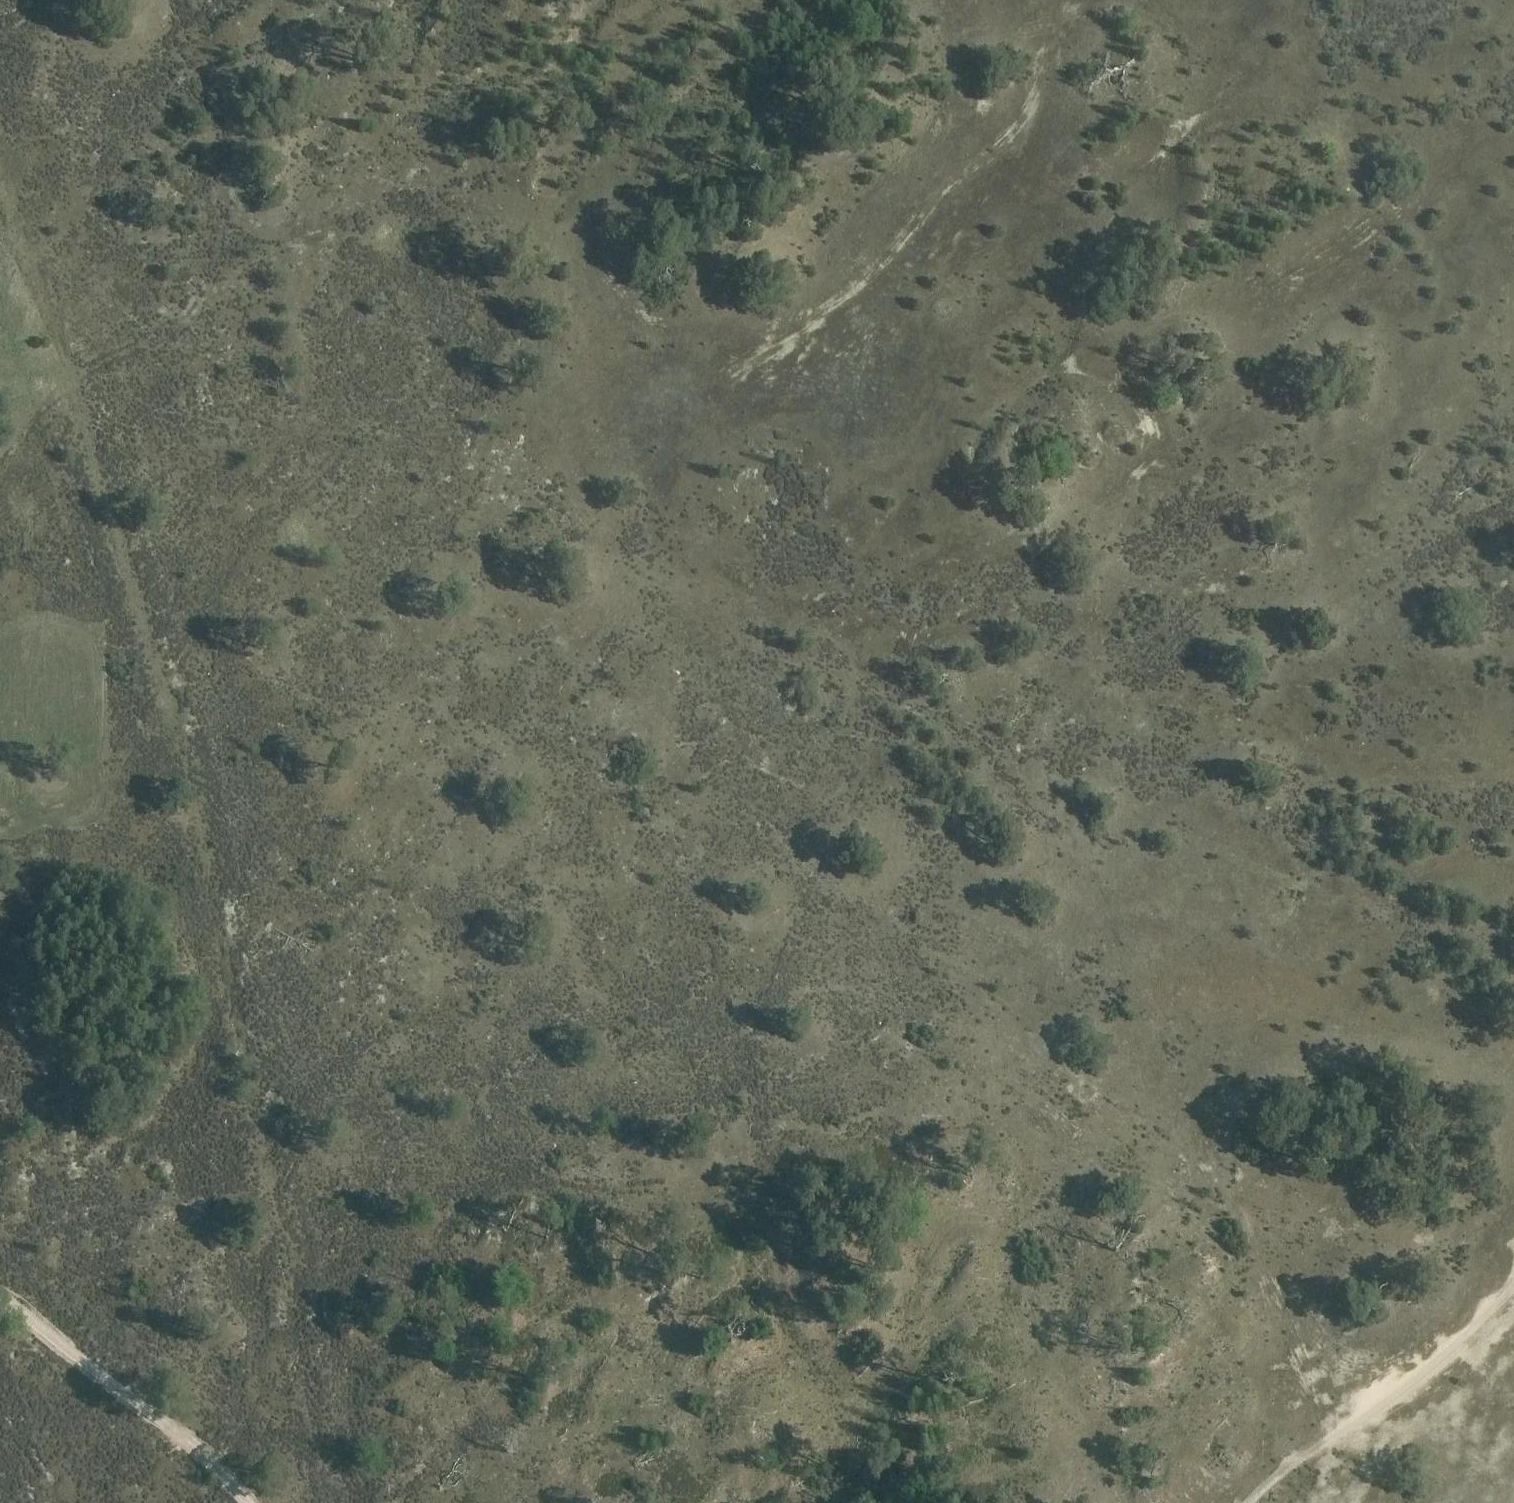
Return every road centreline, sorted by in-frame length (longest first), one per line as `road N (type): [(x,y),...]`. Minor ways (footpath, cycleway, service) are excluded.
road 1 (track): [(1248,1502),(1473,1337),(1513,1293)]
road 2 (track): [(247,1502),(199,1452),(0,1292)]

